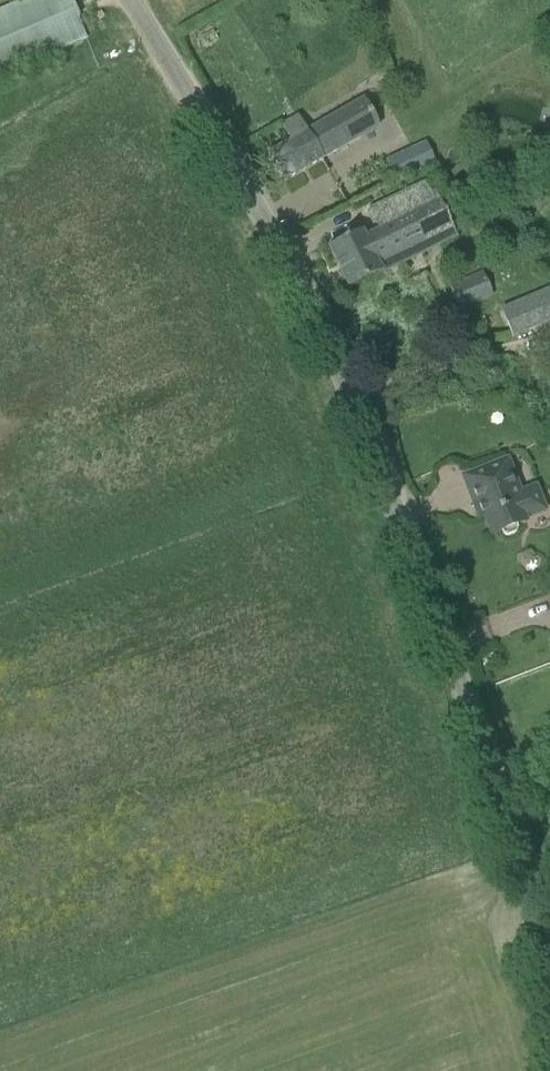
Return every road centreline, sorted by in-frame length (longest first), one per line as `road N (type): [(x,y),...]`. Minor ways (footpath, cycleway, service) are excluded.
road 1 (unclassified): [(549,966),(429,609),(293,285),(129,0)]

